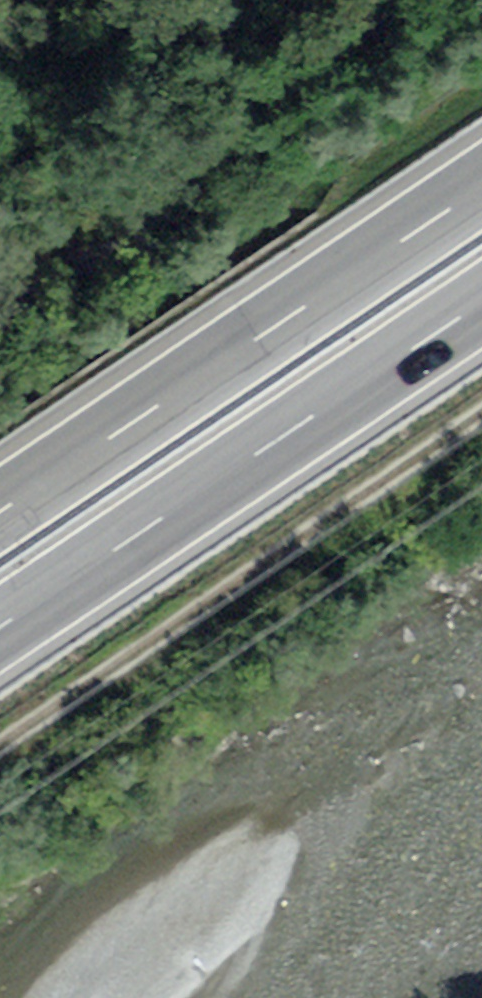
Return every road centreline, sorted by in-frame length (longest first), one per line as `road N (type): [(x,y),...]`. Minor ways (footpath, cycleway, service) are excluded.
road 1 (track): [(0,754),(481,423)]
road 2 (motorway): [(481,190),(0,516)]
road 3 (motorway): [(0,632),(481,308)]
road 4 (track): [(481,48),(201,239)]

